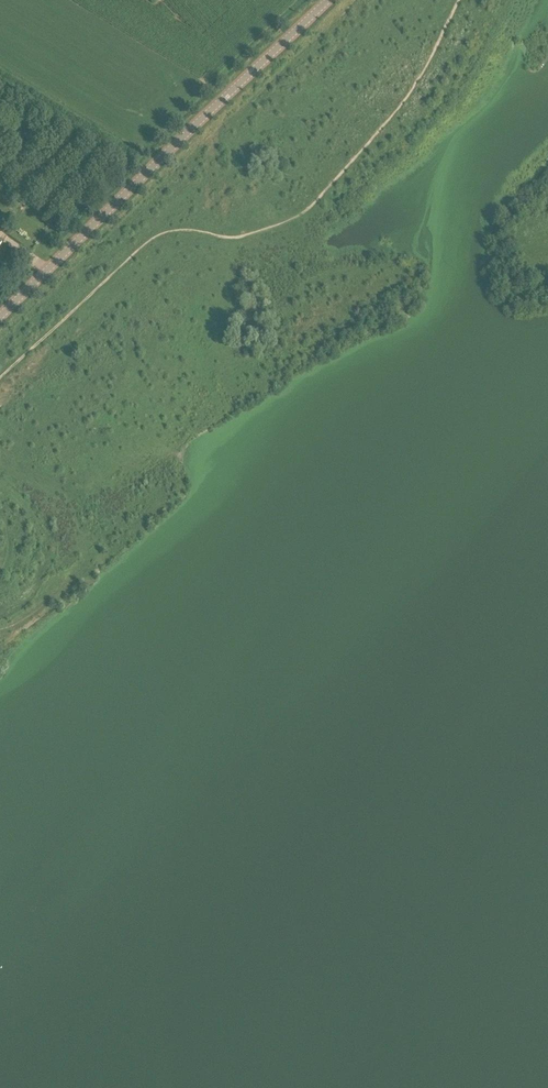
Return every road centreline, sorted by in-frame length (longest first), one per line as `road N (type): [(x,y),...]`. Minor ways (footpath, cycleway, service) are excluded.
road 1 (unclassified): [(0,316),(329,0)]

